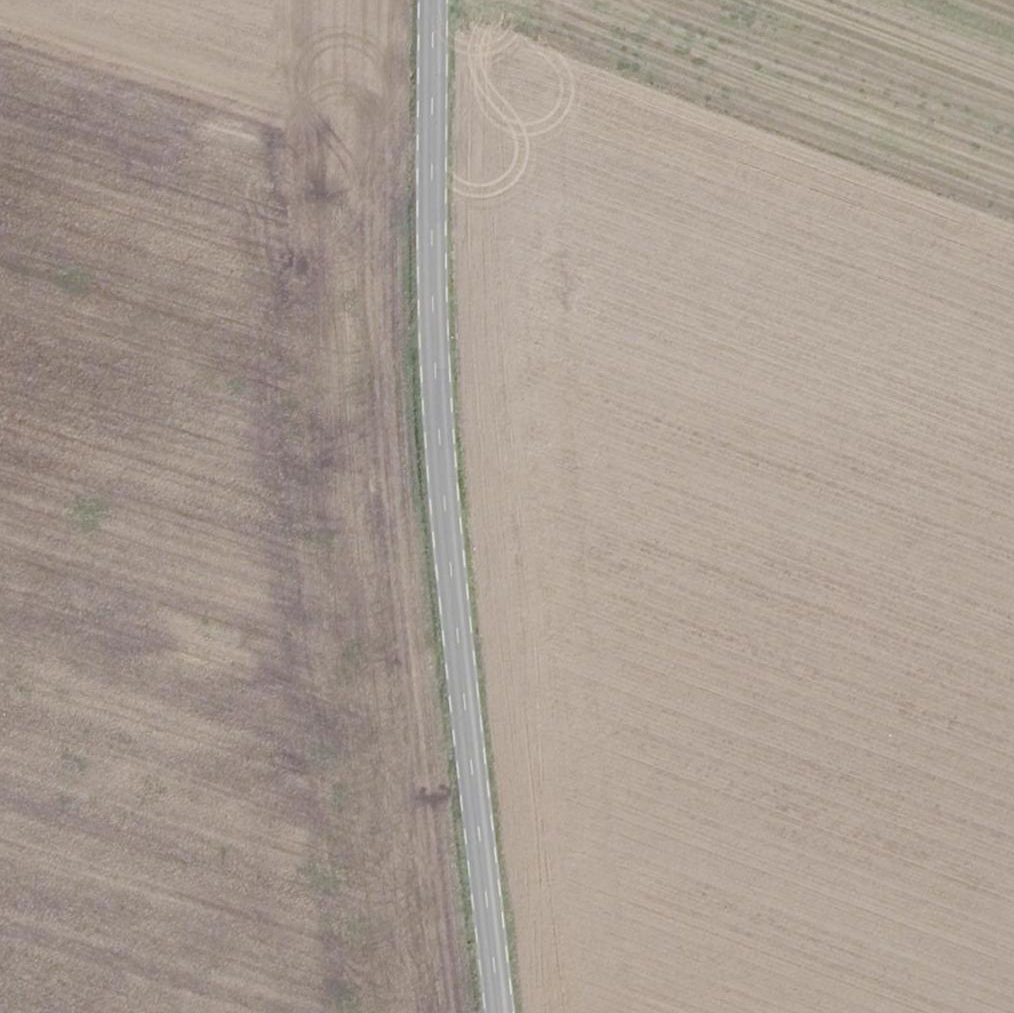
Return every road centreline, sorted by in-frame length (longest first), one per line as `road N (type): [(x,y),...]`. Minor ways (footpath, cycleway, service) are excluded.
road 1 (tertiary): [(499,1012),(435,399),(432,0)]

